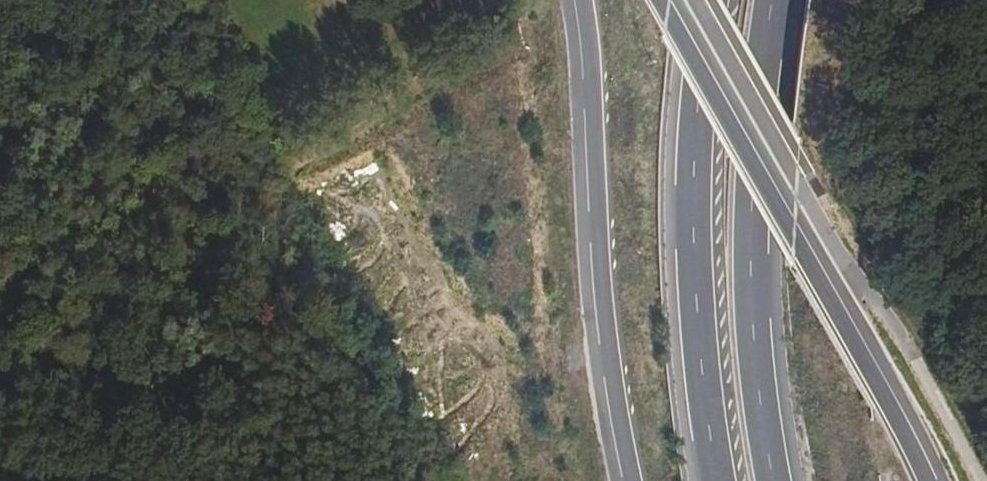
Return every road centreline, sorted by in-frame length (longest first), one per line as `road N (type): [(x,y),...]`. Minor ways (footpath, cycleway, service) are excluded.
road 1 (secondary): [(930,480),(665,0)]
road 2 (trunk): [(780,480),(756,270),(754,125),(777,0)]
road 3 (secondary): [(576,0),(600,298),(625,480)]
road 4 (trunk): [(716,0),(700,192),(701,309),(722,480)]

